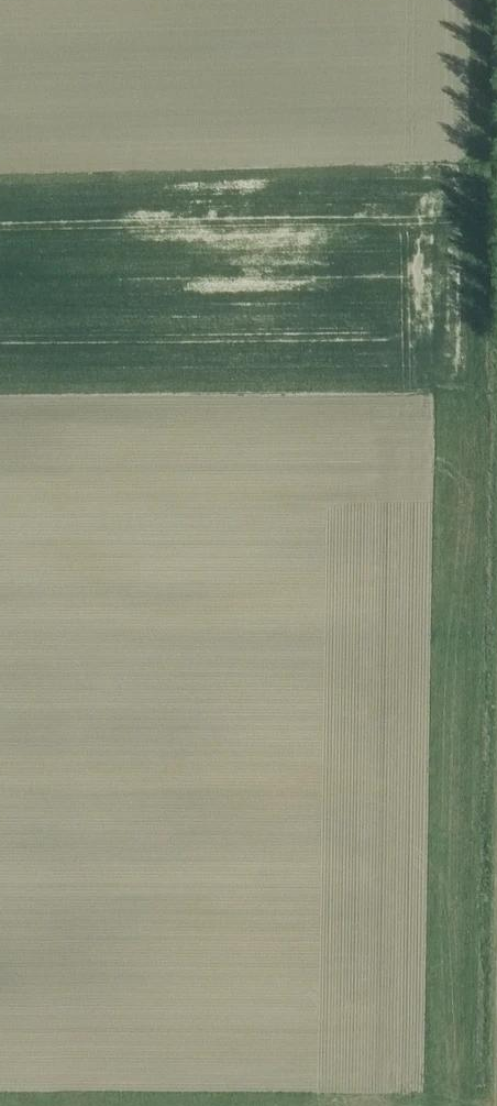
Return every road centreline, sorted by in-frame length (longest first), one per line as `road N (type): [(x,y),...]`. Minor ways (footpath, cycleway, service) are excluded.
road 1 (track): [(461,385),(454,1074),(463,1105)]

